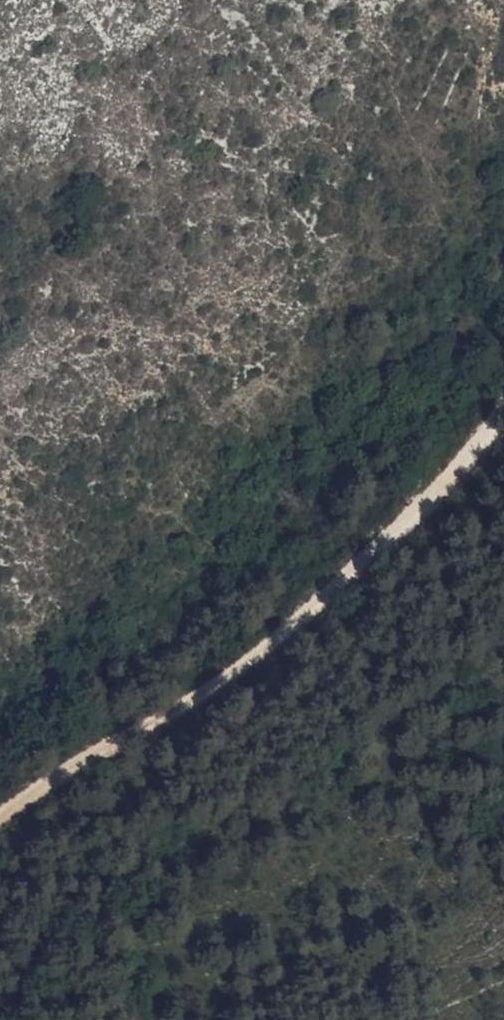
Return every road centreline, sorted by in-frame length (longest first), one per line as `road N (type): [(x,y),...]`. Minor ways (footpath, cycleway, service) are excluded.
road 1 (track): [(503,443),(487,468),(282,660),(0,830)]

